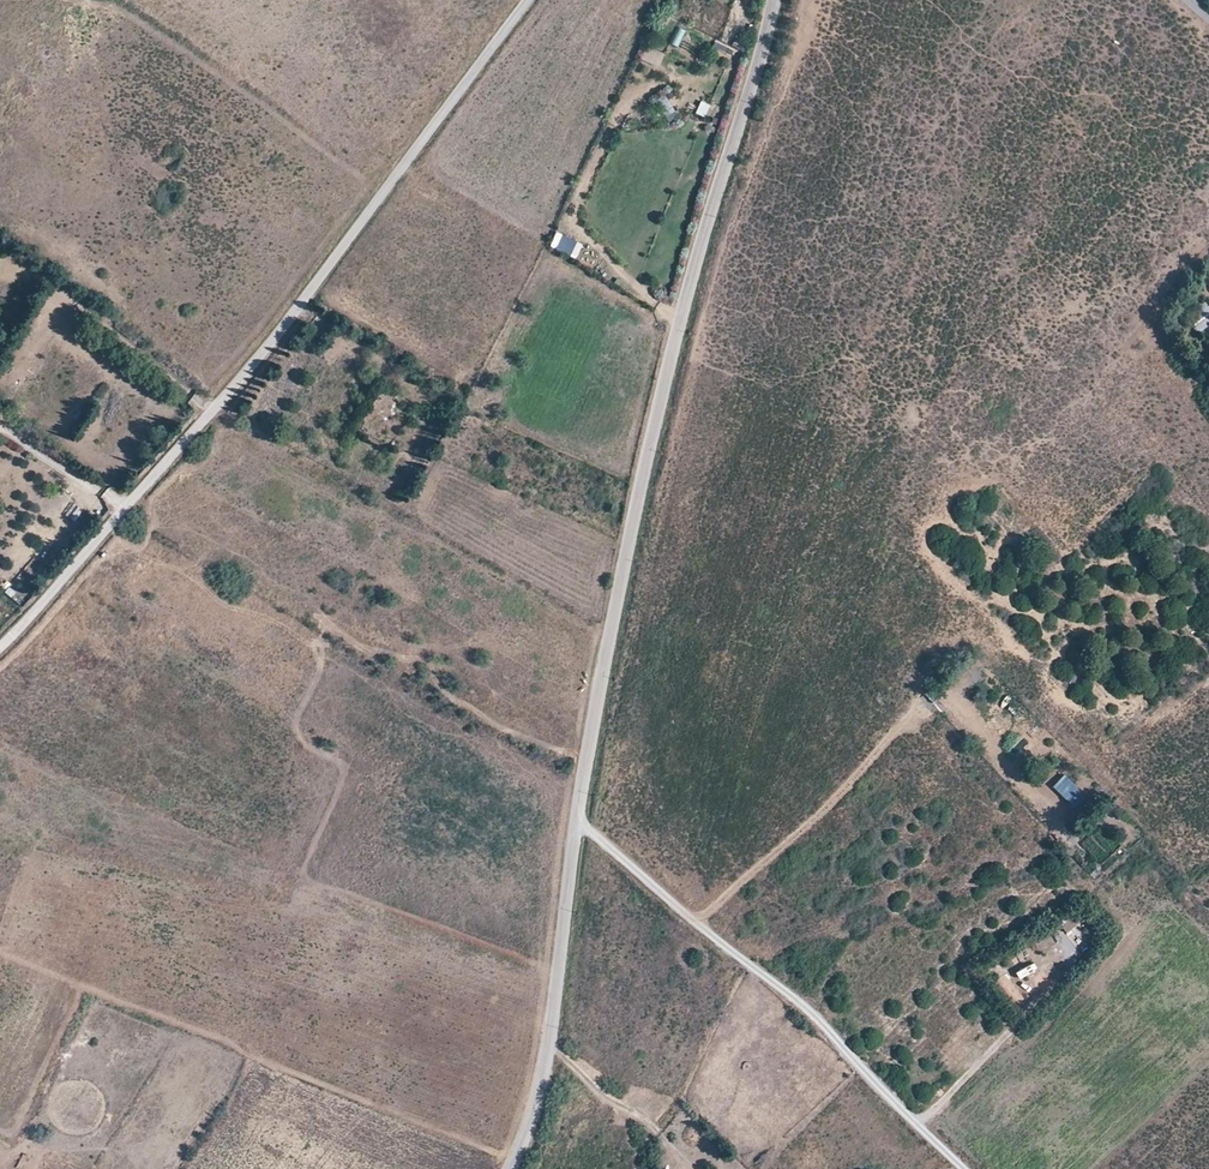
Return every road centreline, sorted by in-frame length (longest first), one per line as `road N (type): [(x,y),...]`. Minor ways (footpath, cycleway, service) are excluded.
road 1 (unclassified): [(511,1168),(541,1097),(551,1048),(578,821),(615,620),(681,327),(776,0)]
road 2 (unclassified): [(0,658),(52,625),(530,0)]
road 3 (track): [(578,821),(780,984),(969,1168)]

